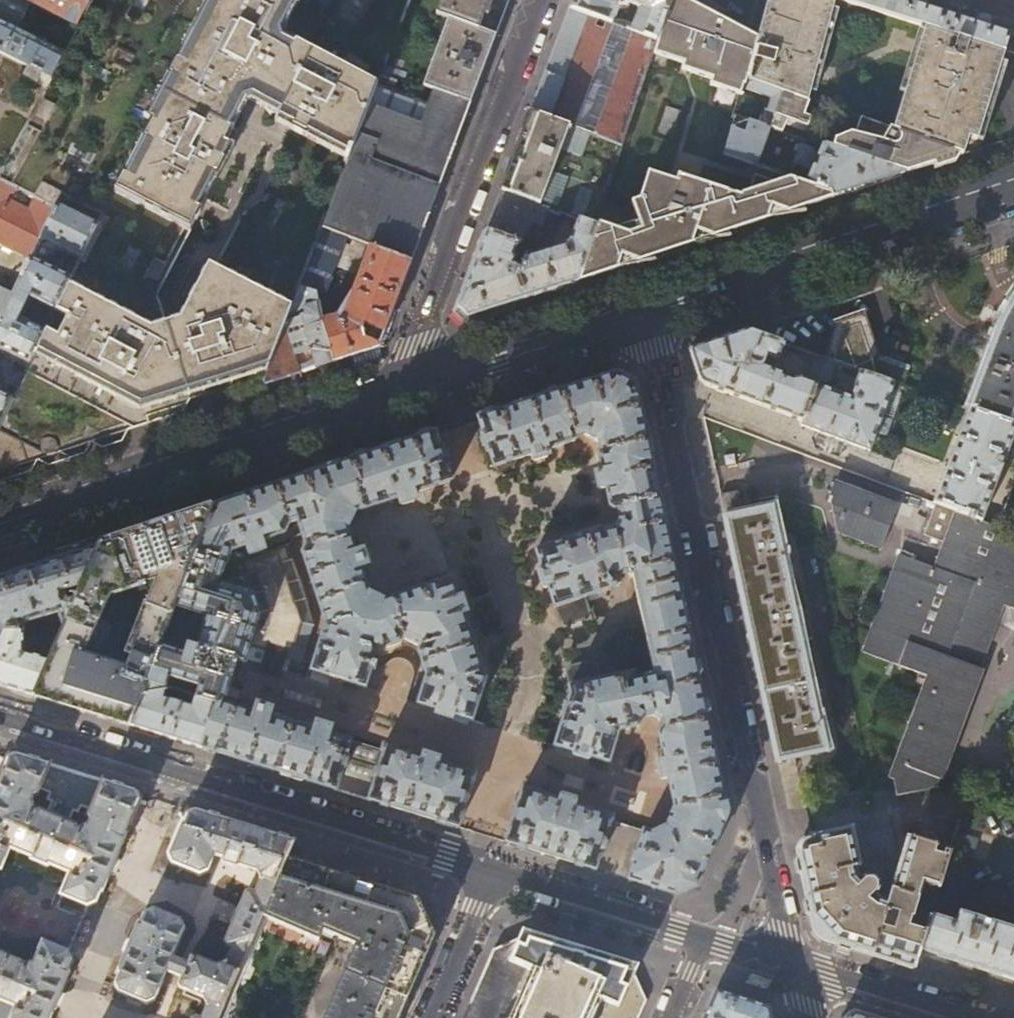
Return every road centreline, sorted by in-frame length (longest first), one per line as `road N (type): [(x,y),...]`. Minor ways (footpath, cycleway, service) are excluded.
road 1 (residential): [(793,961),(644,308)]
road 2 (residential): [(0,717),(492,871)]
road 3 (secondary): [(399,388),(0,523)]
road 4 (residential): [(542,0),(399,388)]
road 5 (secondary): [(1013,188),(644,308)]
road 6 (secondary): [(644,308),(399,388)]
road 7 (residential): [(492,871),(706,938)]
road 8 (residential): [(976,1017),(793,961)]
road 9 (residential): [(428,1017),(492,871)]

